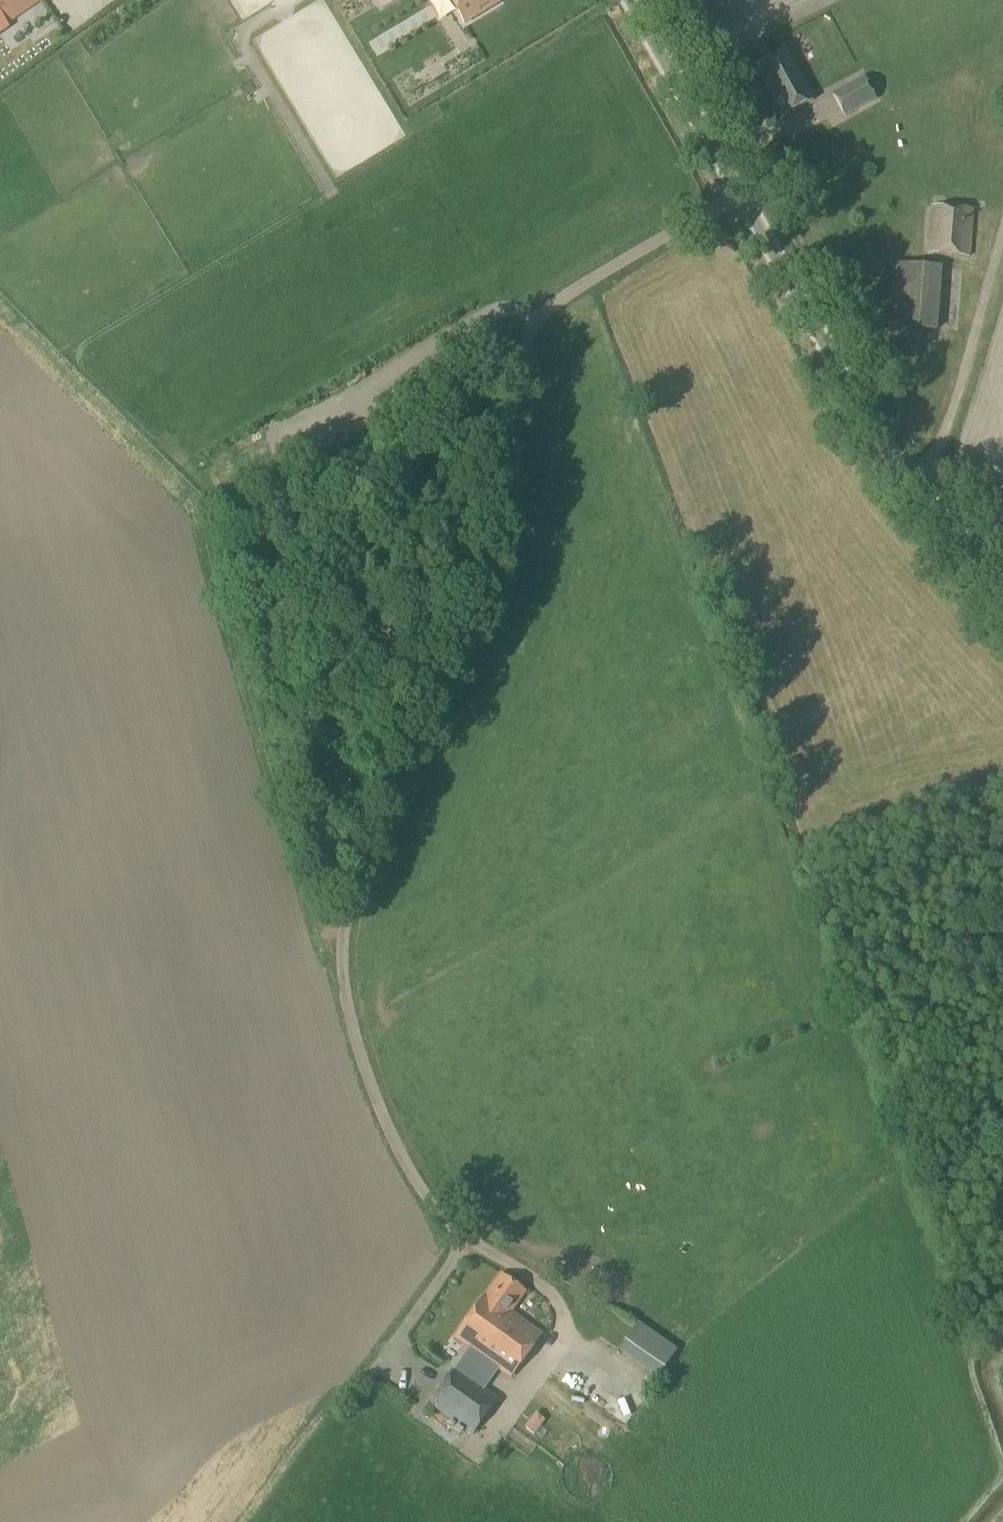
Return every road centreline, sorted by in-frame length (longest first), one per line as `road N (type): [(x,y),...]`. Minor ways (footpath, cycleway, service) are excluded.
road 1 (unclassified): [(1002,605),(897,484),(838,391),(624,0)]
road 2 (track): [(1002,244),(959,408),(936,448),(897,484)]

